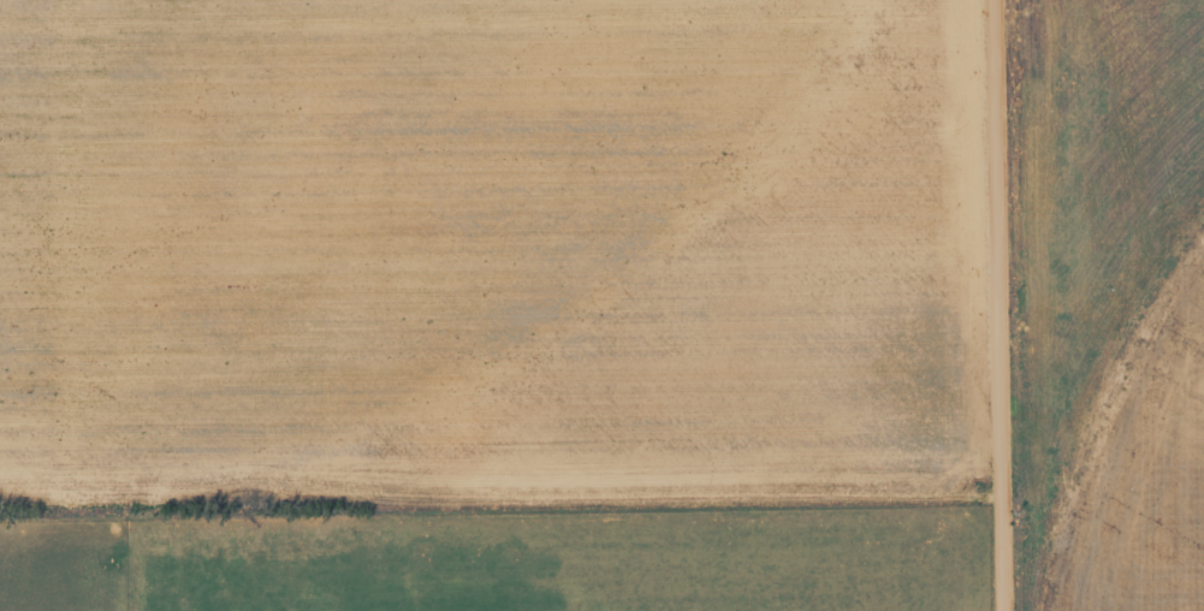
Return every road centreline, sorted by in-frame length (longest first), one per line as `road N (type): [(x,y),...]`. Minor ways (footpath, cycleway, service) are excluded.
road 1 (residential): [(1013,610),(1016,0)]

